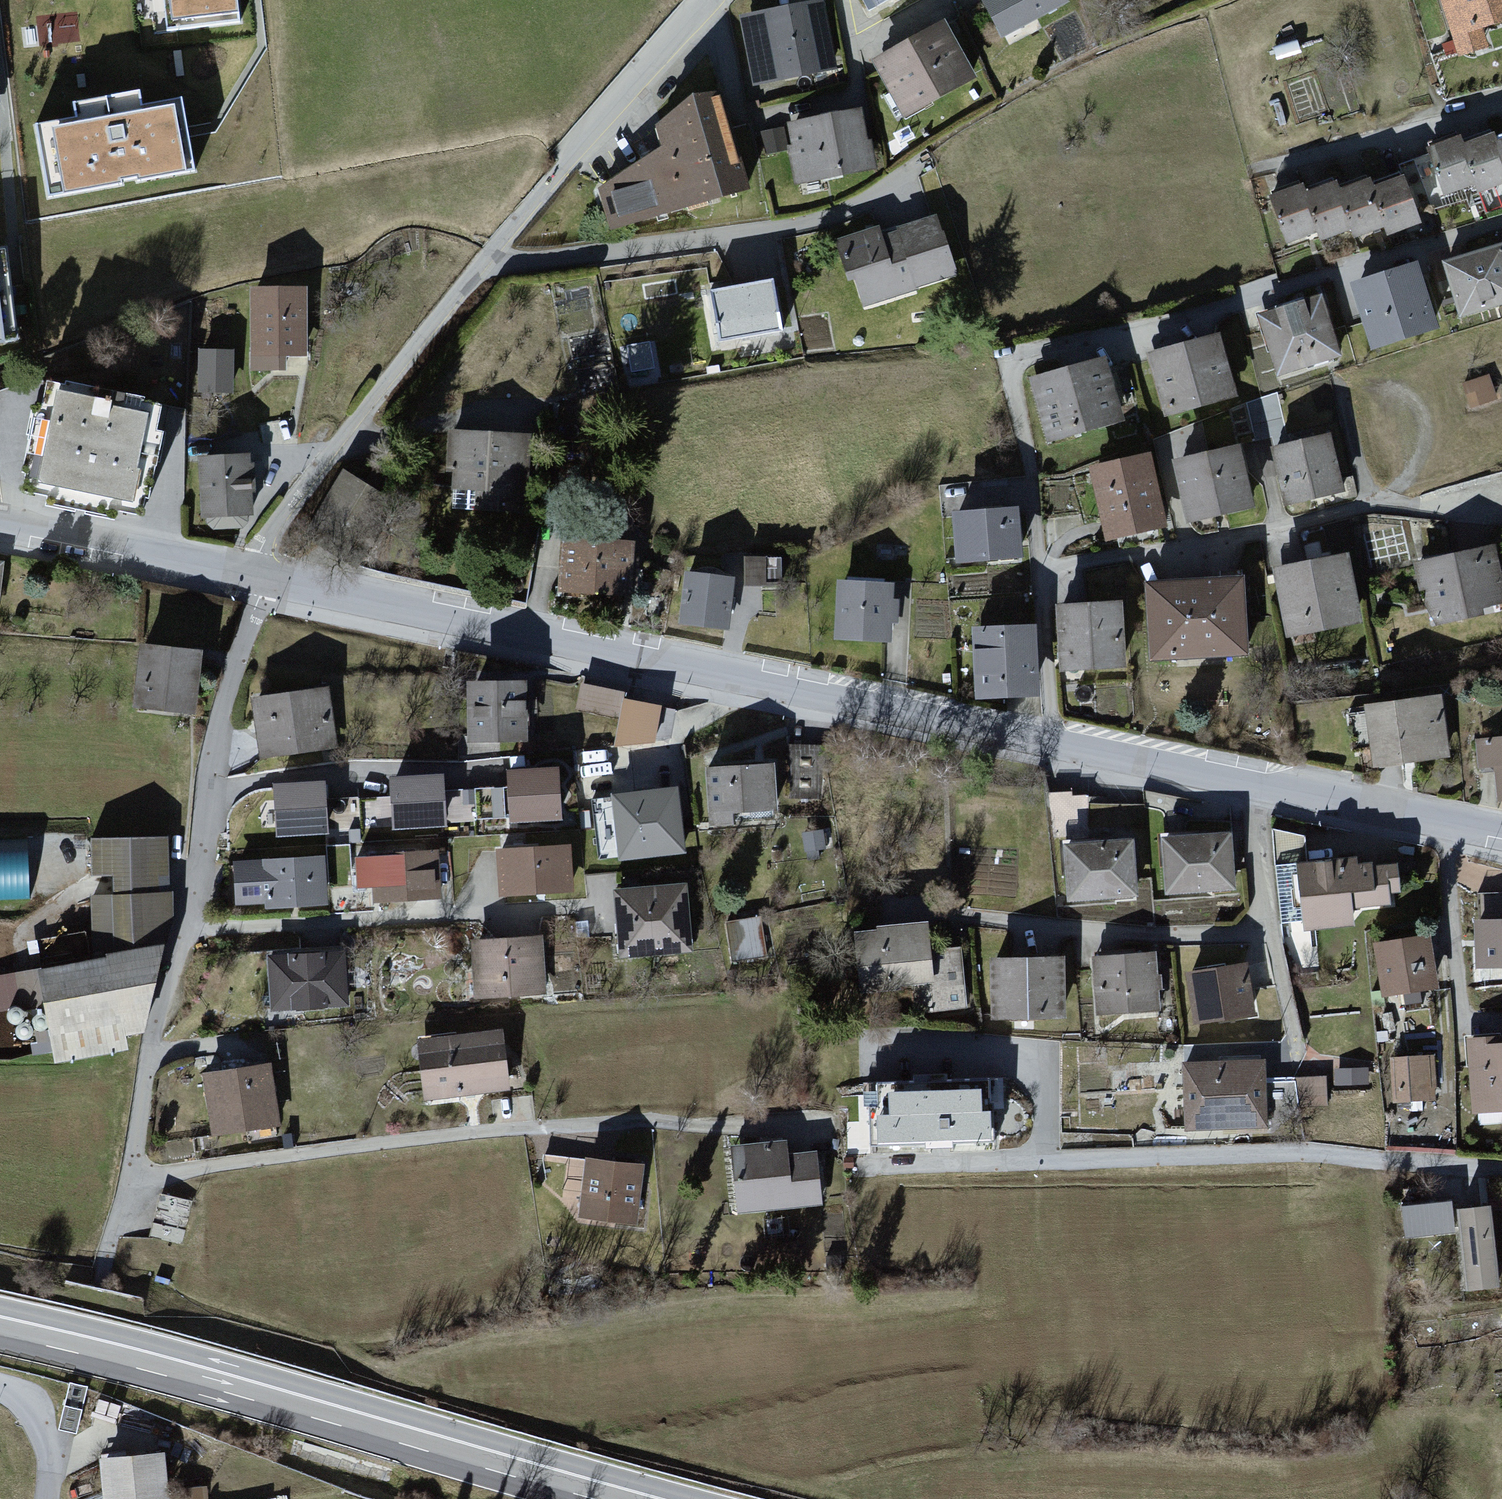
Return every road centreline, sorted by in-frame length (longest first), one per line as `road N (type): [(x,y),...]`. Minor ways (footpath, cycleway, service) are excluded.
road 1 (residential): [(1056,747),(261,585)]
road 2 (residential): [(708,0),(260,547),(261,585)]
road 3 (residential): [(1501,227),(1012,364),(1049,575)]
road 4 (residential): [(134,1183),(659,1120),(808,1128)]
road 5 (trunk): [(0,1327),(642,1498)]
road 6 (residential): [(1501,1169),(1299,1154),(880,1169)]
road 7 (residential): [(187,935),(591,910)]
road 8 (residential): [(261,585),(214,750),(187,935)]
road 9 (residential): [(1378,507),(1049,575)]
road 10 (residential): [(1266,918),(1244,935),(1105,938),(979,920)]
road 11 (residential): [(261,585),(0,530)]
road 12 (residential): [(187,935),(134,1183)]
road 13 (residential): [(1501,115),(1281,169)]
road 14 (residential): [(1448,827),(1467,1017),(1501,1020)]
road 15 (residential): [(1259,789),(1056,747)]
road 16 (residential): [(1448,827),(1259,789)]
road 17 (residential): [(1049,575),(1056,747)]
road 18 (residential): [(1266,918),(1299,1056),(1276,1058)]
road 19 (residential): [(55,1498),(41,1410),(0,1388)]
road 20 (residential): [(1259,789),(1266,918)]
road 21 (residential): [(1501,515),(1378,507)]
road 22 (residential): [(1378,507),(1346,389)]

